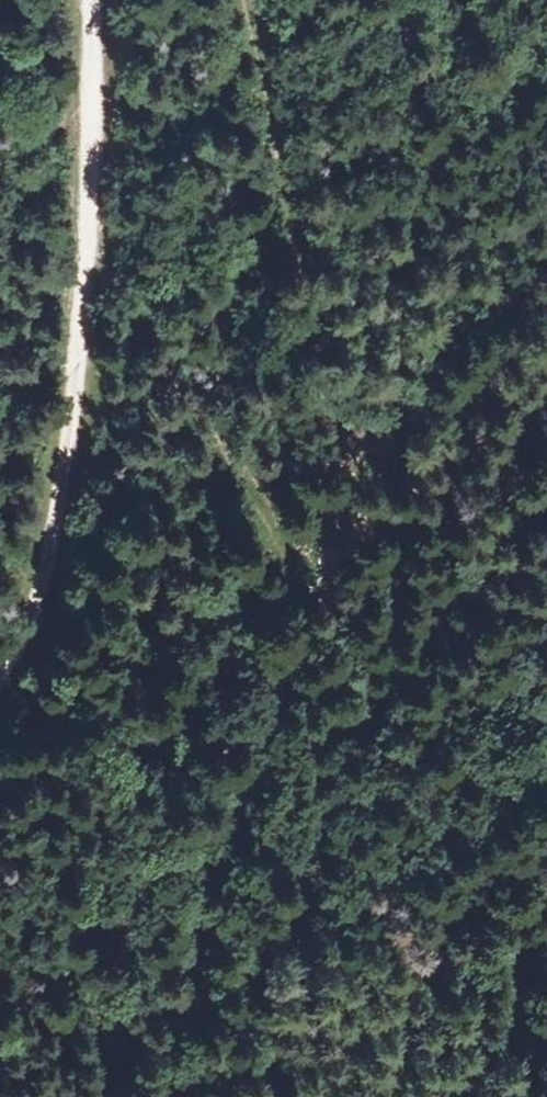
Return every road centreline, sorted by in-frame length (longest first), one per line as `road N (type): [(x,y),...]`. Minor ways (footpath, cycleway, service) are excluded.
road 1 (track): [(170,1096),(174,1028),(351,538),(271,94),(245,0)]
road 2 (track): [(0,677),(37,592),(70,419),(89,172),(92,0)]

